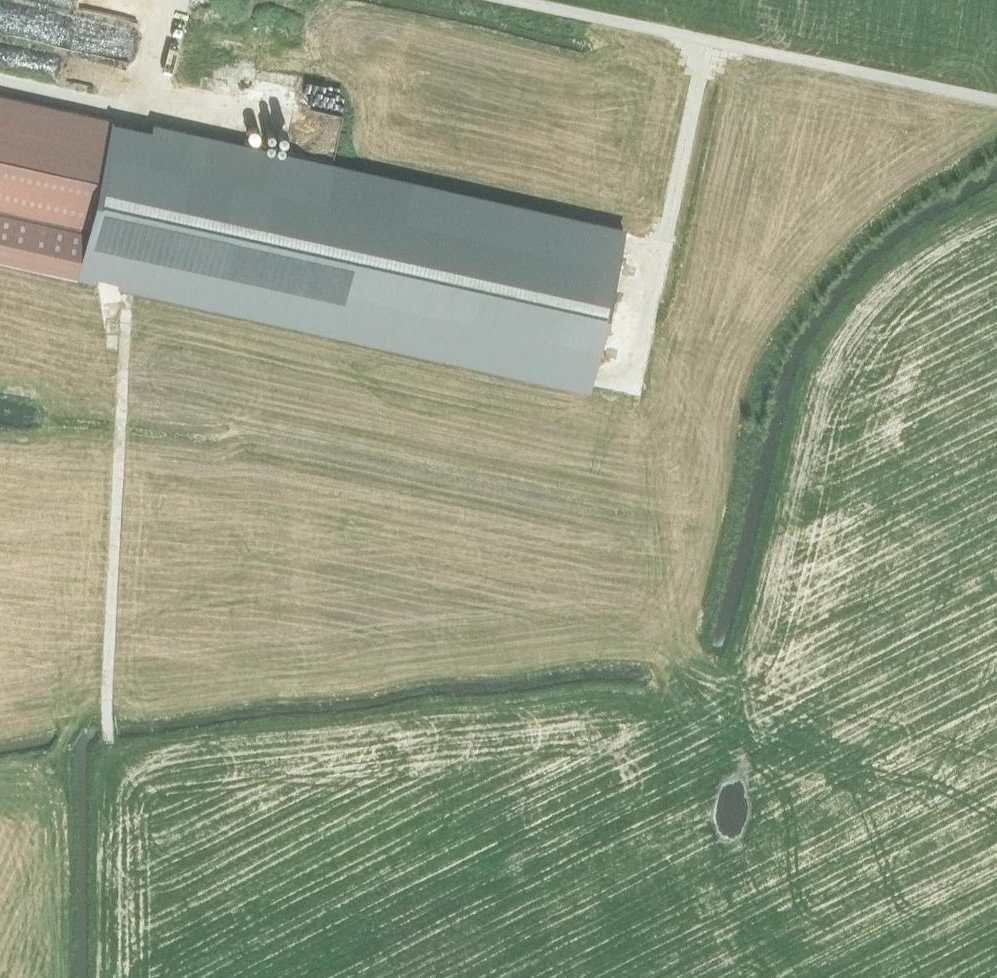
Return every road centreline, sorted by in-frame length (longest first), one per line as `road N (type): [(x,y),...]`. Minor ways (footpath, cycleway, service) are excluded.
road 1 (track): [(110,740),(125,351),(107,280),(143,115)]
road 2 (track): [(523,0),(996,100)]
road 3 (track): [(709,39),(635,376)]

